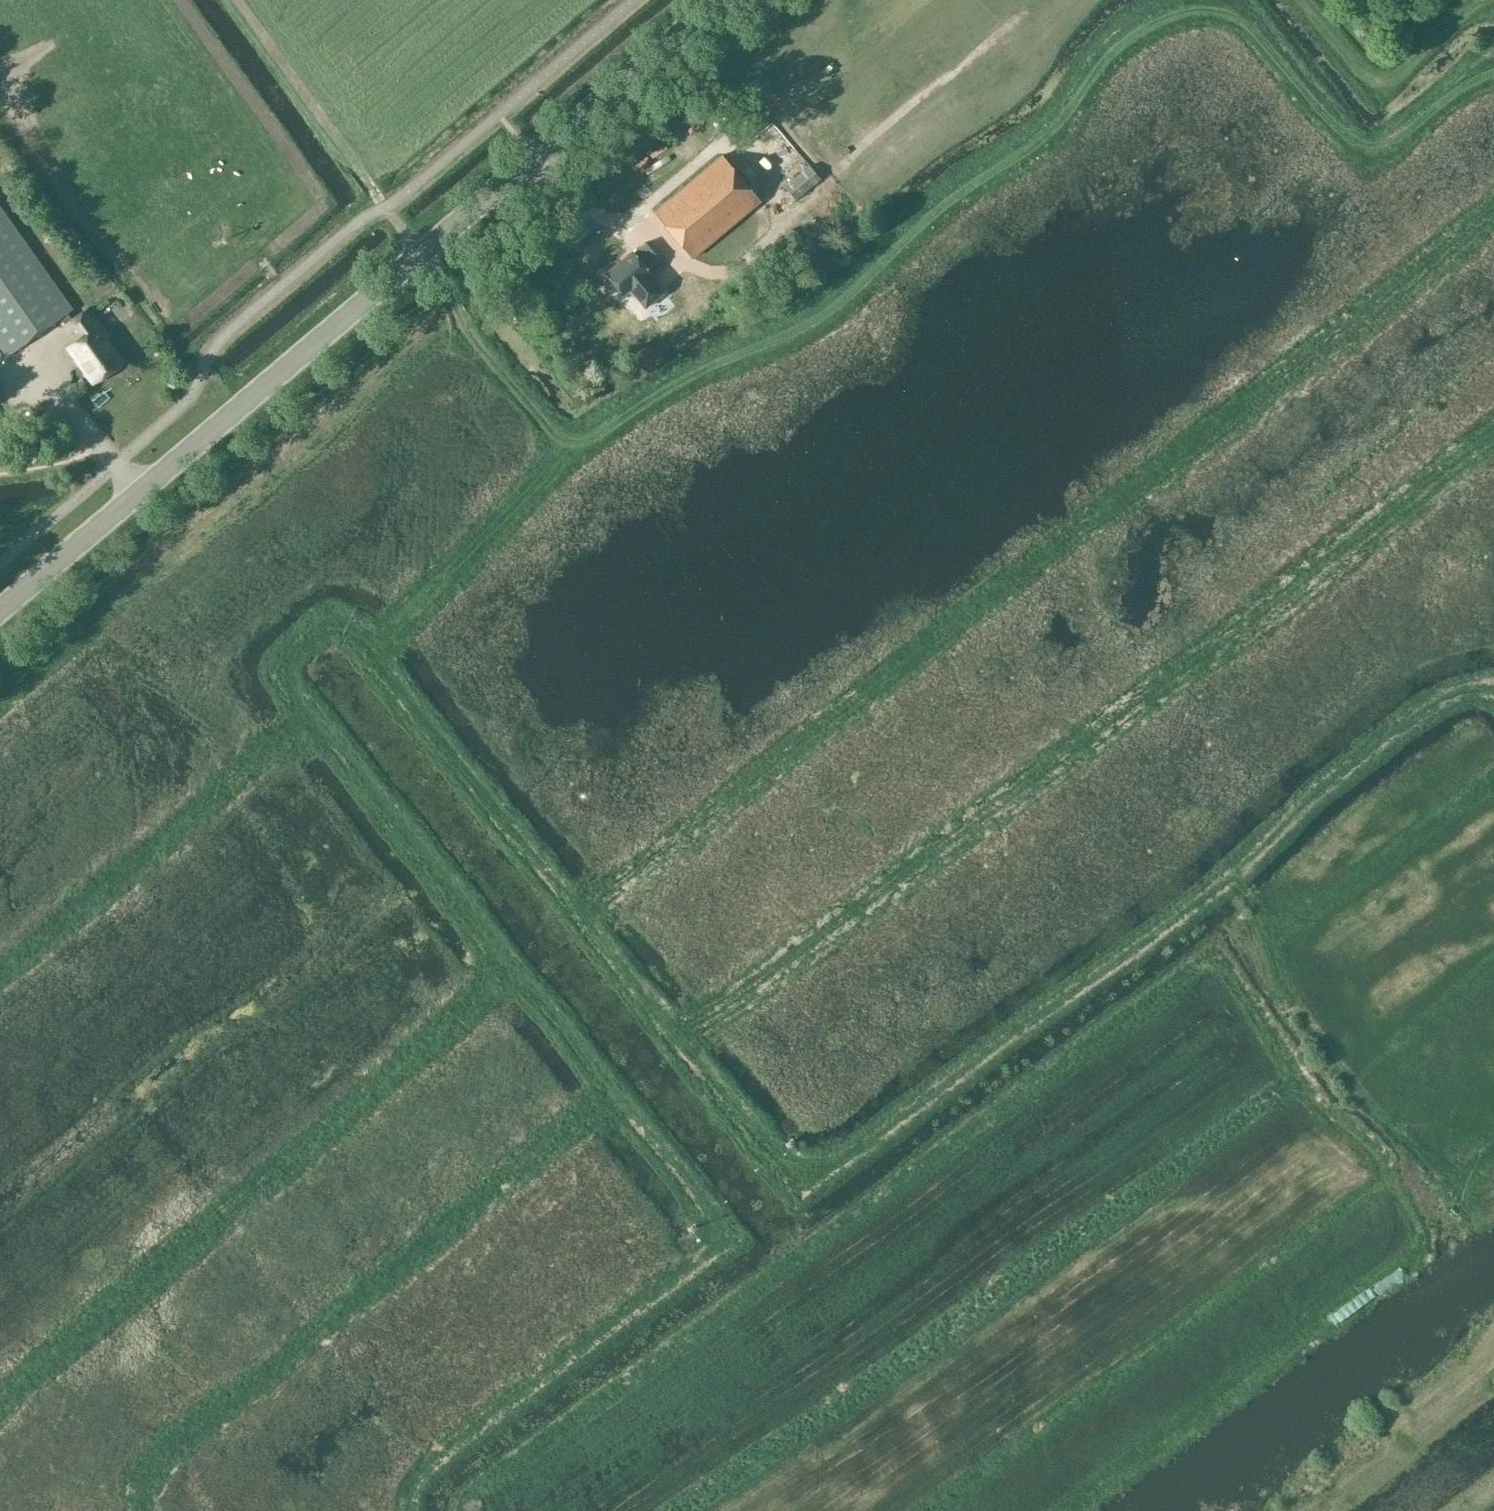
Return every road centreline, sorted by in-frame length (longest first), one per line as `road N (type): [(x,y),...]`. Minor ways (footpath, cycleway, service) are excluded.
road 1 (secondary): [(0,611),(718,0)]
road 2 (track): [(421,254),(239,0)]
road 3 (track): [(1301,0),(1374,86),(1478,0)]

